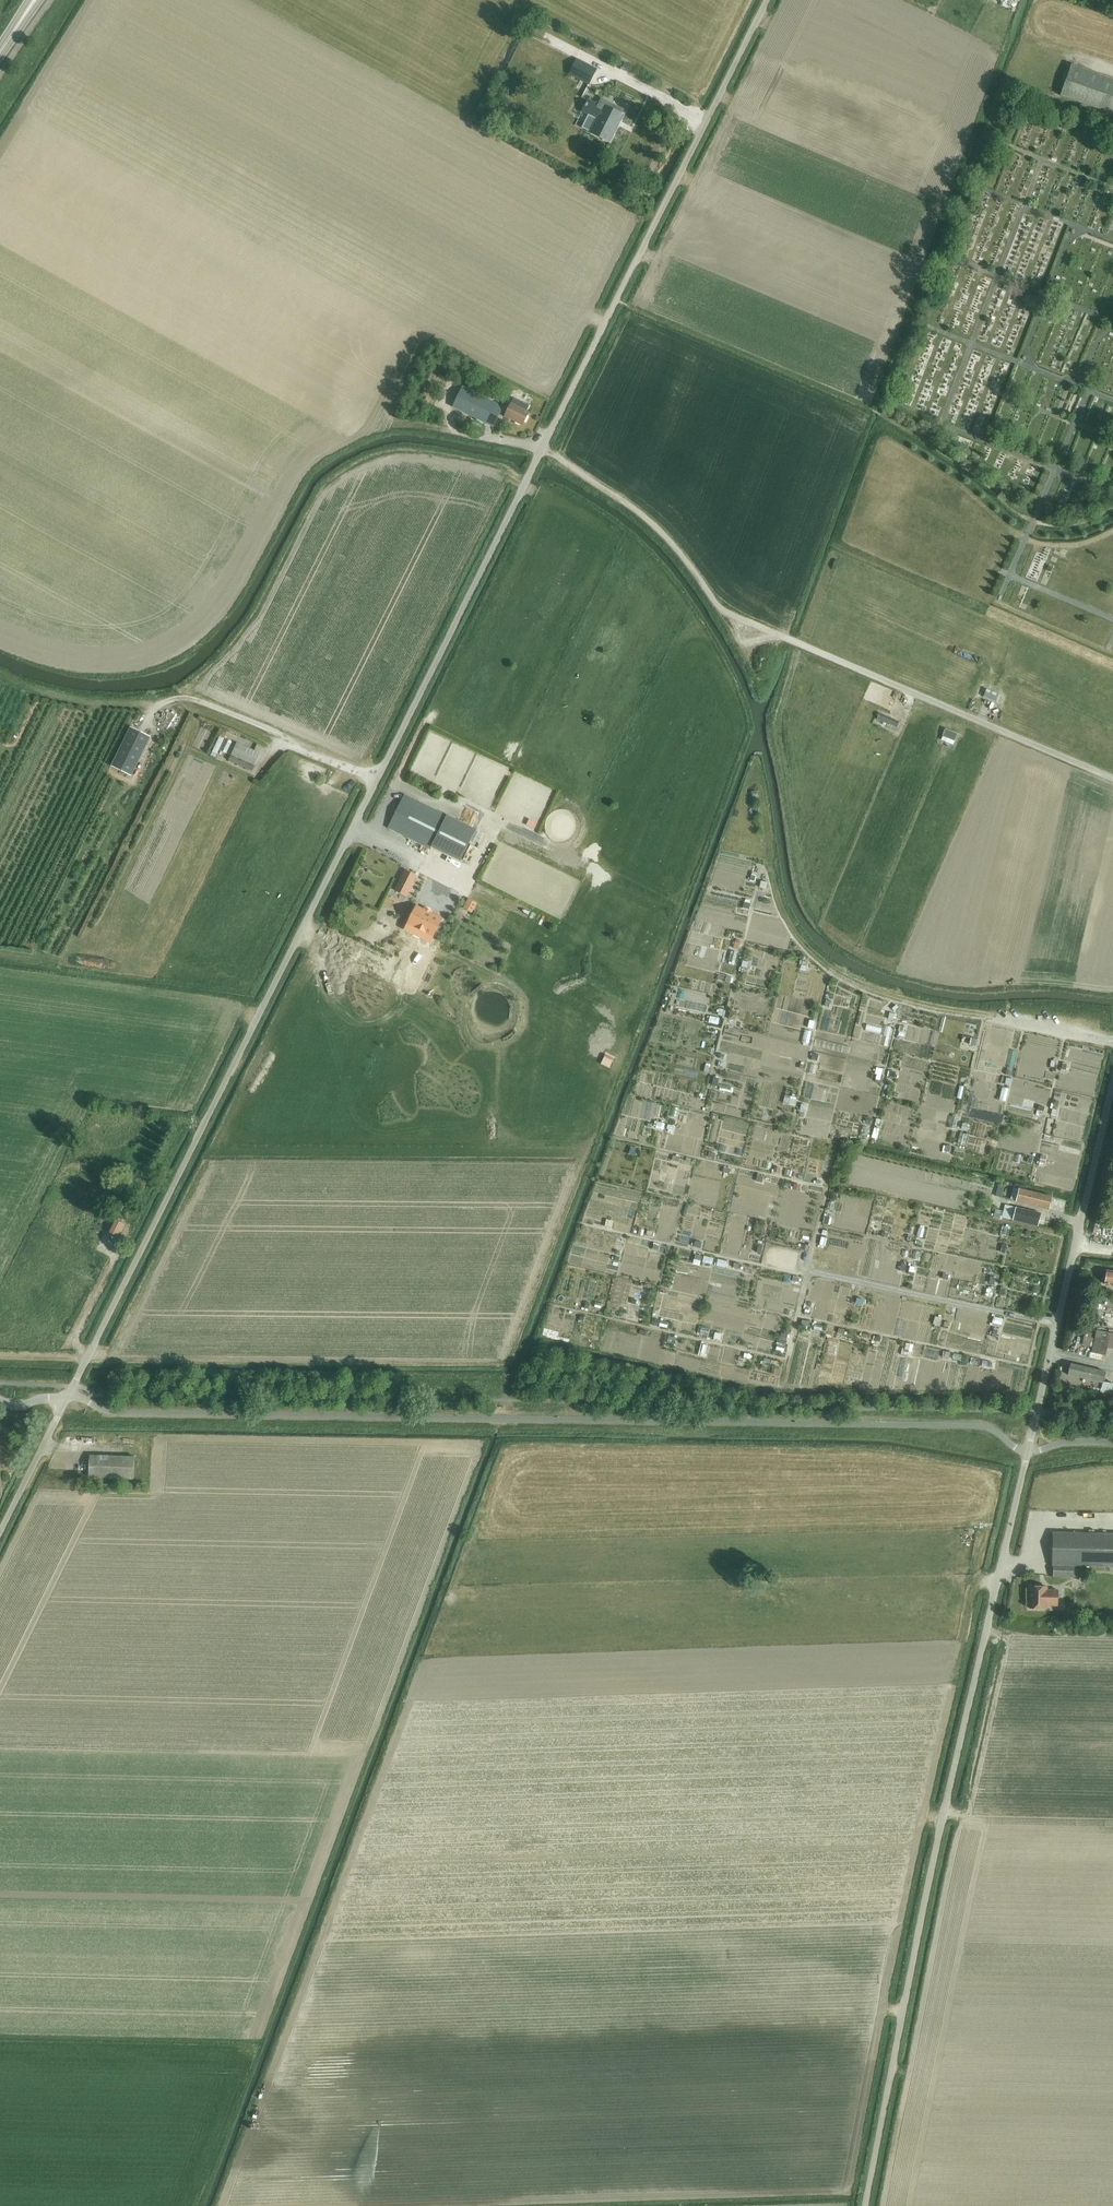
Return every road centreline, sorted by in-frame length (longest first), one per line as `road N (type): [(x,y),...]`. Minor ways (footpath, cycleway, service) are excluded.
road 1 (unclassified): [(0,1531),(770,0)]
road 2 (unclassified): [(864,2205),(946,1805),(1112,1087)]
road 3 (track): [(1112,1039),(922,1006),(825,962),(781,913),(766,791)]

